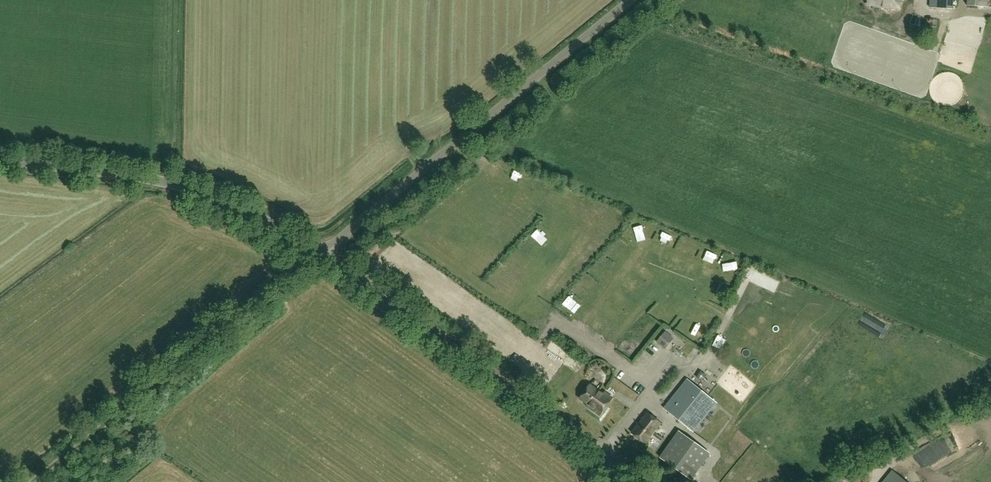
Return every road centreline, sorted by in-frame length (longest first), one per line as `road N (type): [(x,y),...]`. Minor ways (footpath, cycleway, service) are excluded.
road 1 (unclassified): [(321,254),(631,0)]
road 2 (unclassified): [(321,254),(643,481)]
road 3 (unclassified): [(0,159),(191,188),(321,254)]

